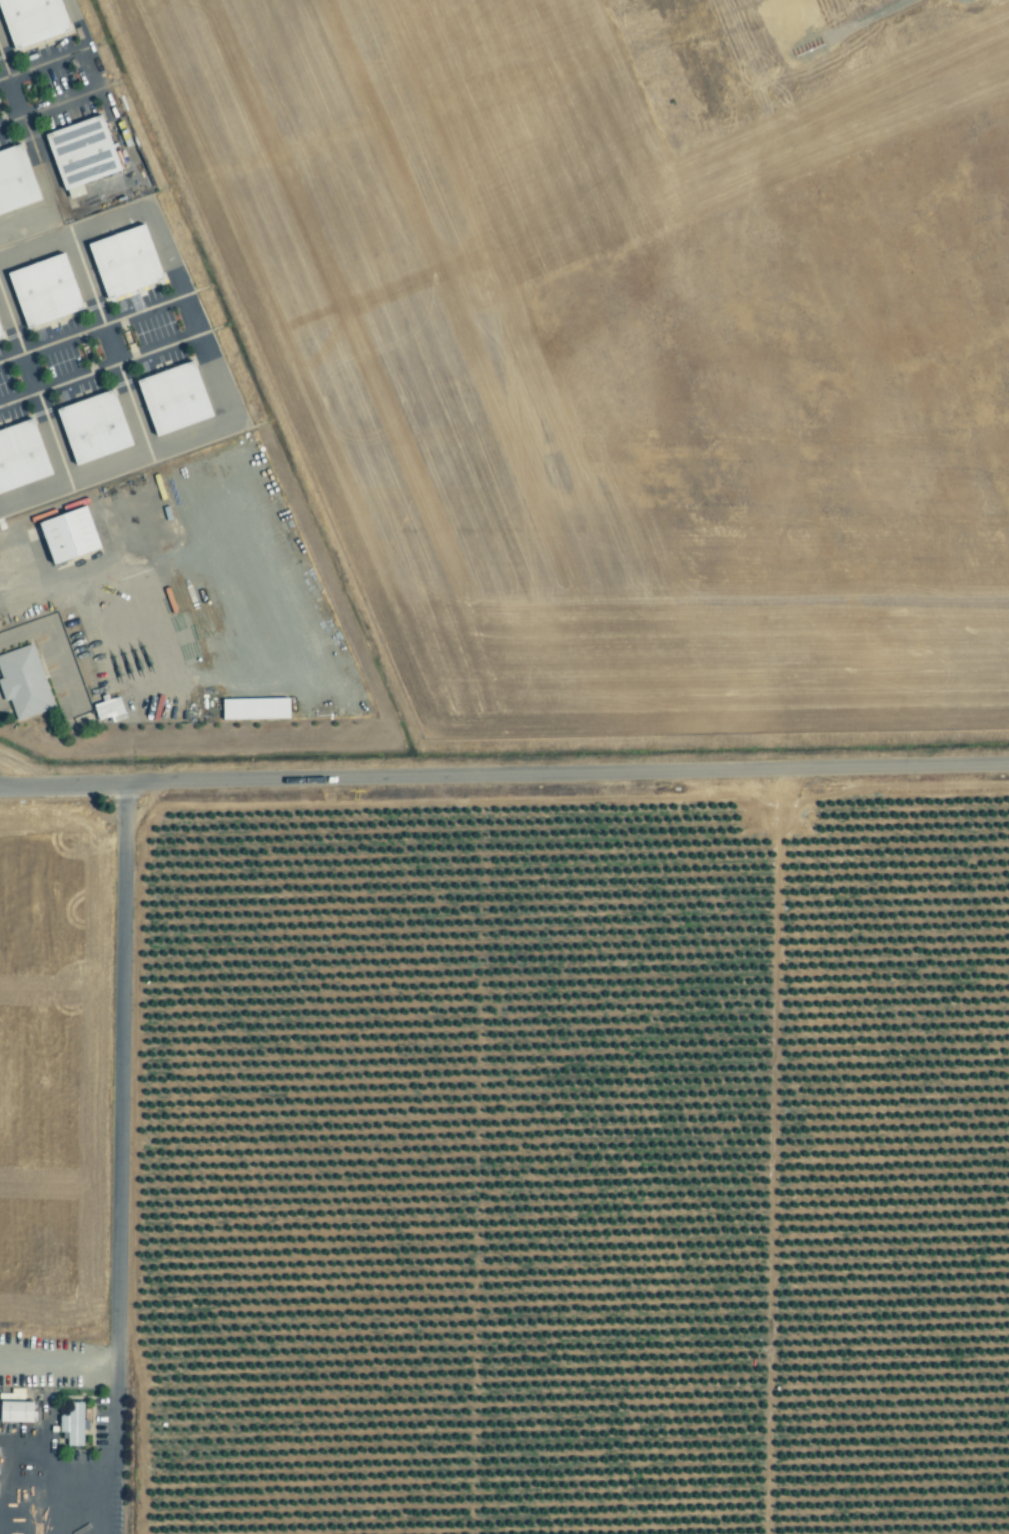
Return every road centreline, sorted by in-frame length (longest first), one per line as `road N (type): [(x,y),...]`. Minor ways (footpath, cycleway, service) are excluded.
road 1 (residential): [(1008,766),(0,788)]

